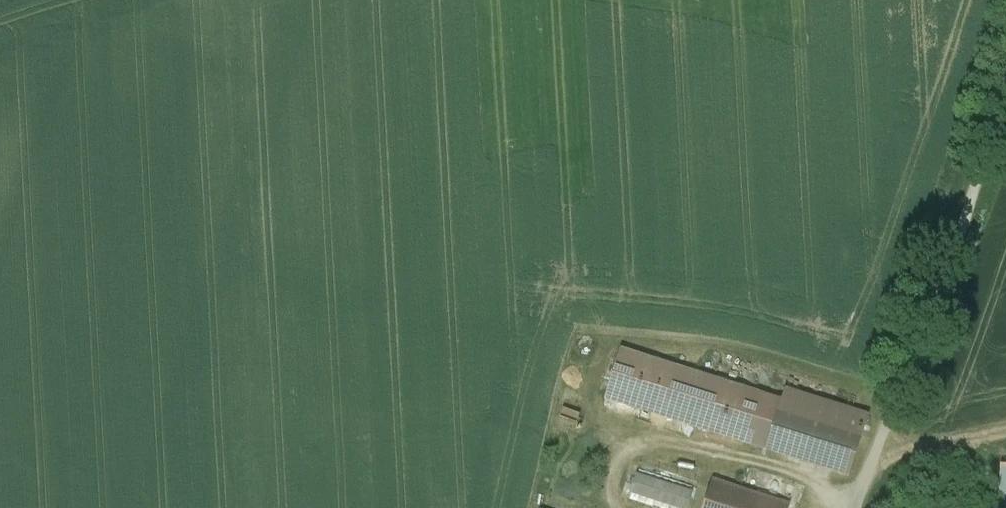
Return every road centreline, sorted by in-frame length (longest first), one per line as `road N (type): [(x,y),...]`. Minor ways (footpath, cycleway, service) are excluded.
road 1 (unclassified): [(856,507),(1005,92)]

